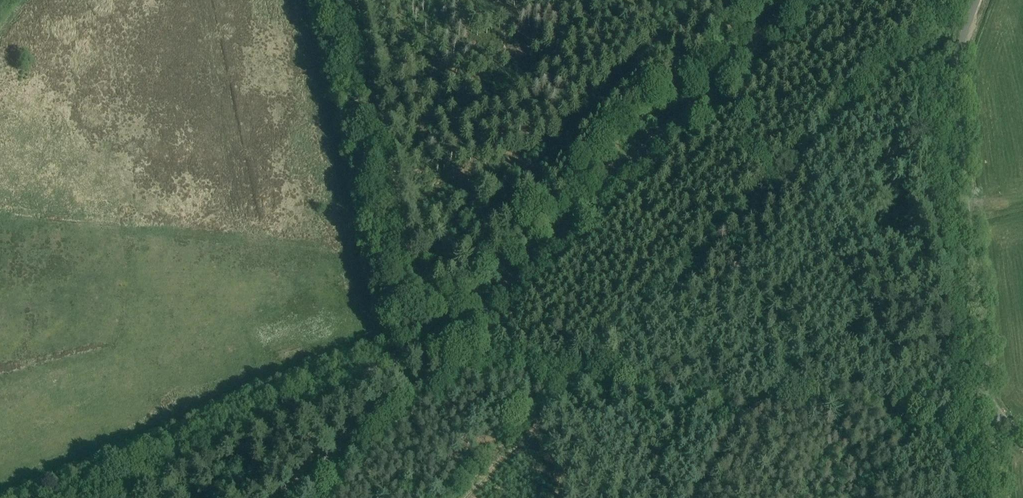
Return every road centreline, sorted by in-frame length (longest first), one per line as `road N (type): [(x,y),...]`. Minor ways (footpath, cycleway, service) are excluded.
road 1 (tertiary): [(79,497),(450,332),(484,308),(799,0)]
road 2 (track): [(1000,420),(961,428),(488,366),(464,354),(450,332)]
road 3 (unclassified): [(1022,430),(1000,420),(988,395),(955,107),(958,57),(978,0)]
road 4 (track): [(417,273),(700,0)]

